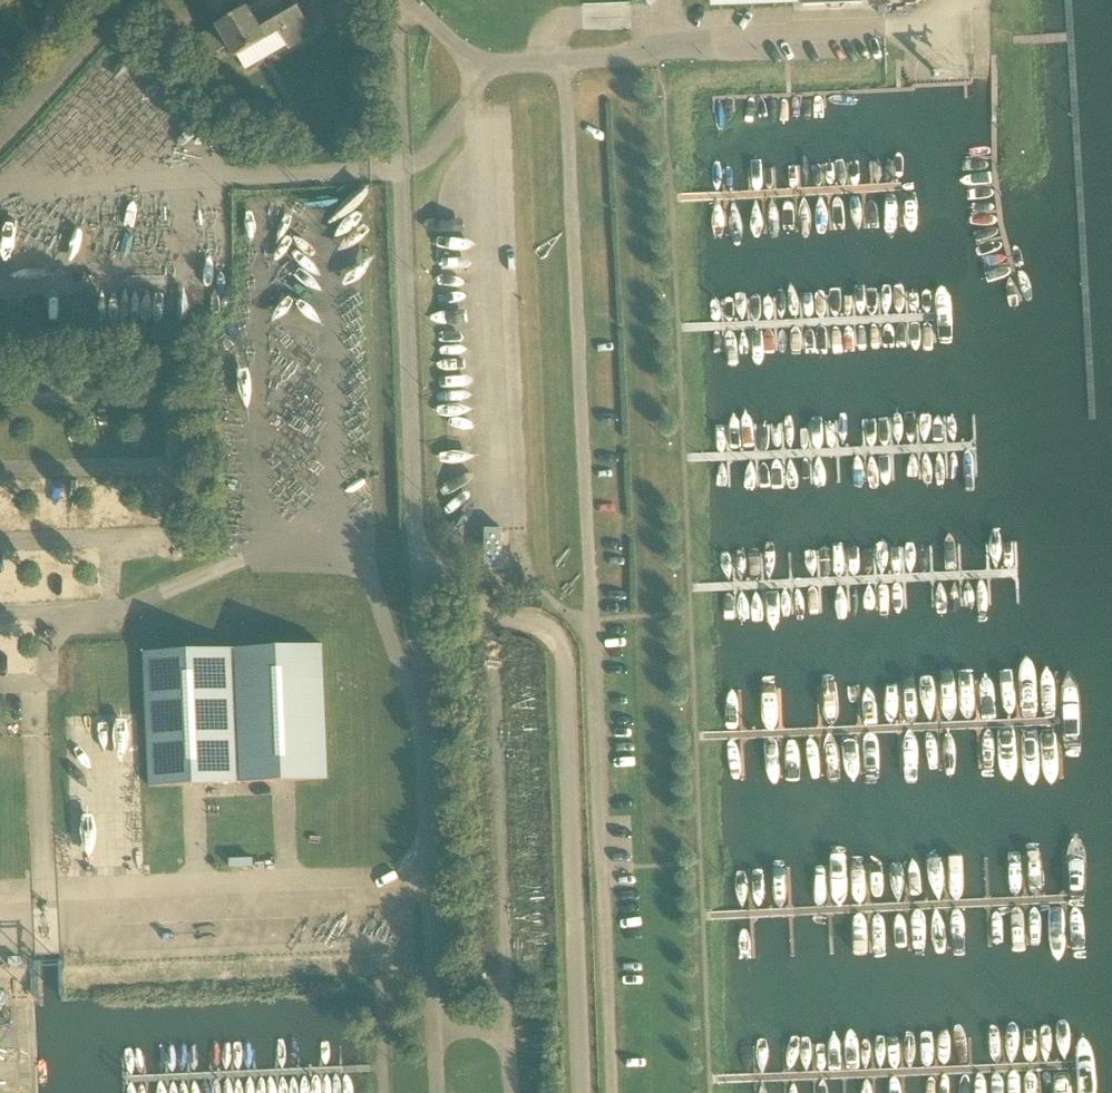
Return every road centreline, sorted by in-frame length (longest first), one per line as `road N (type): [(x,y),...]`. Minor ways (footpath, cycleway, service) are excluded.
road 1 (unclassified): [(0,141),(127,0)]

